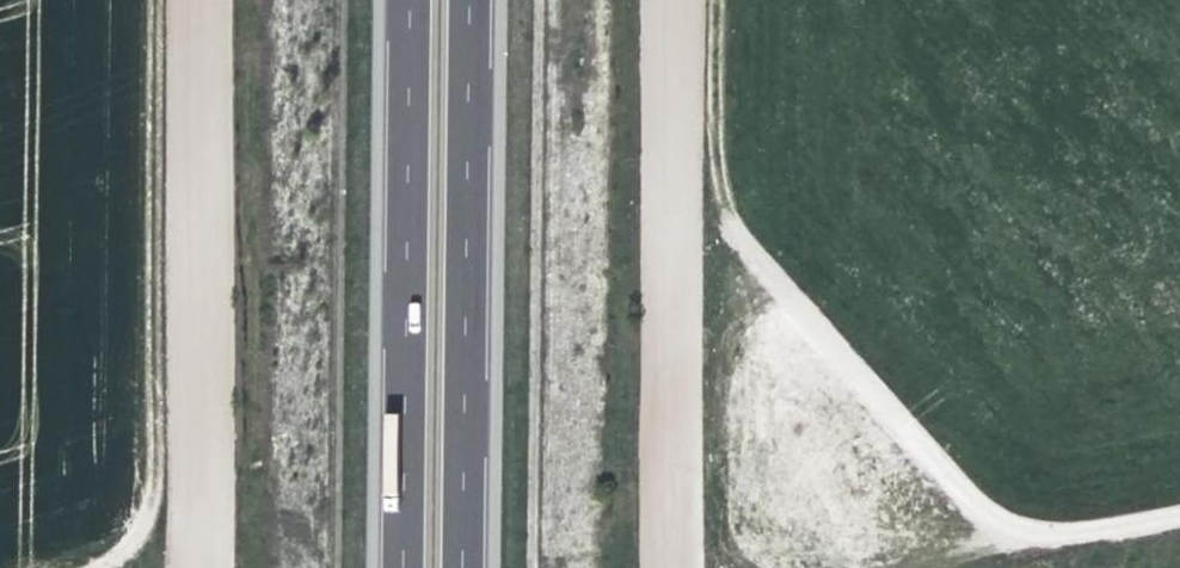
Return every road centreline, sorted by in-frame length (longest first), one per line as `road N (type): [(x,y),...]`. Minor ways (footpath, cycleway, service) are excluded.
road 1 (track): [(48,567),(124,533),(146,503),(156,458),(157,0)]
road 2 (unclassified): [(1179,513),(1101,530),(1017,533),(960,495),(730,225)]
road 3 (motorway): [(412,0),(405,567)]
road 4 (motorway): [(467,567),(474,0)]
road 5 (track): [(716,0),(717,165),(730,225)]

